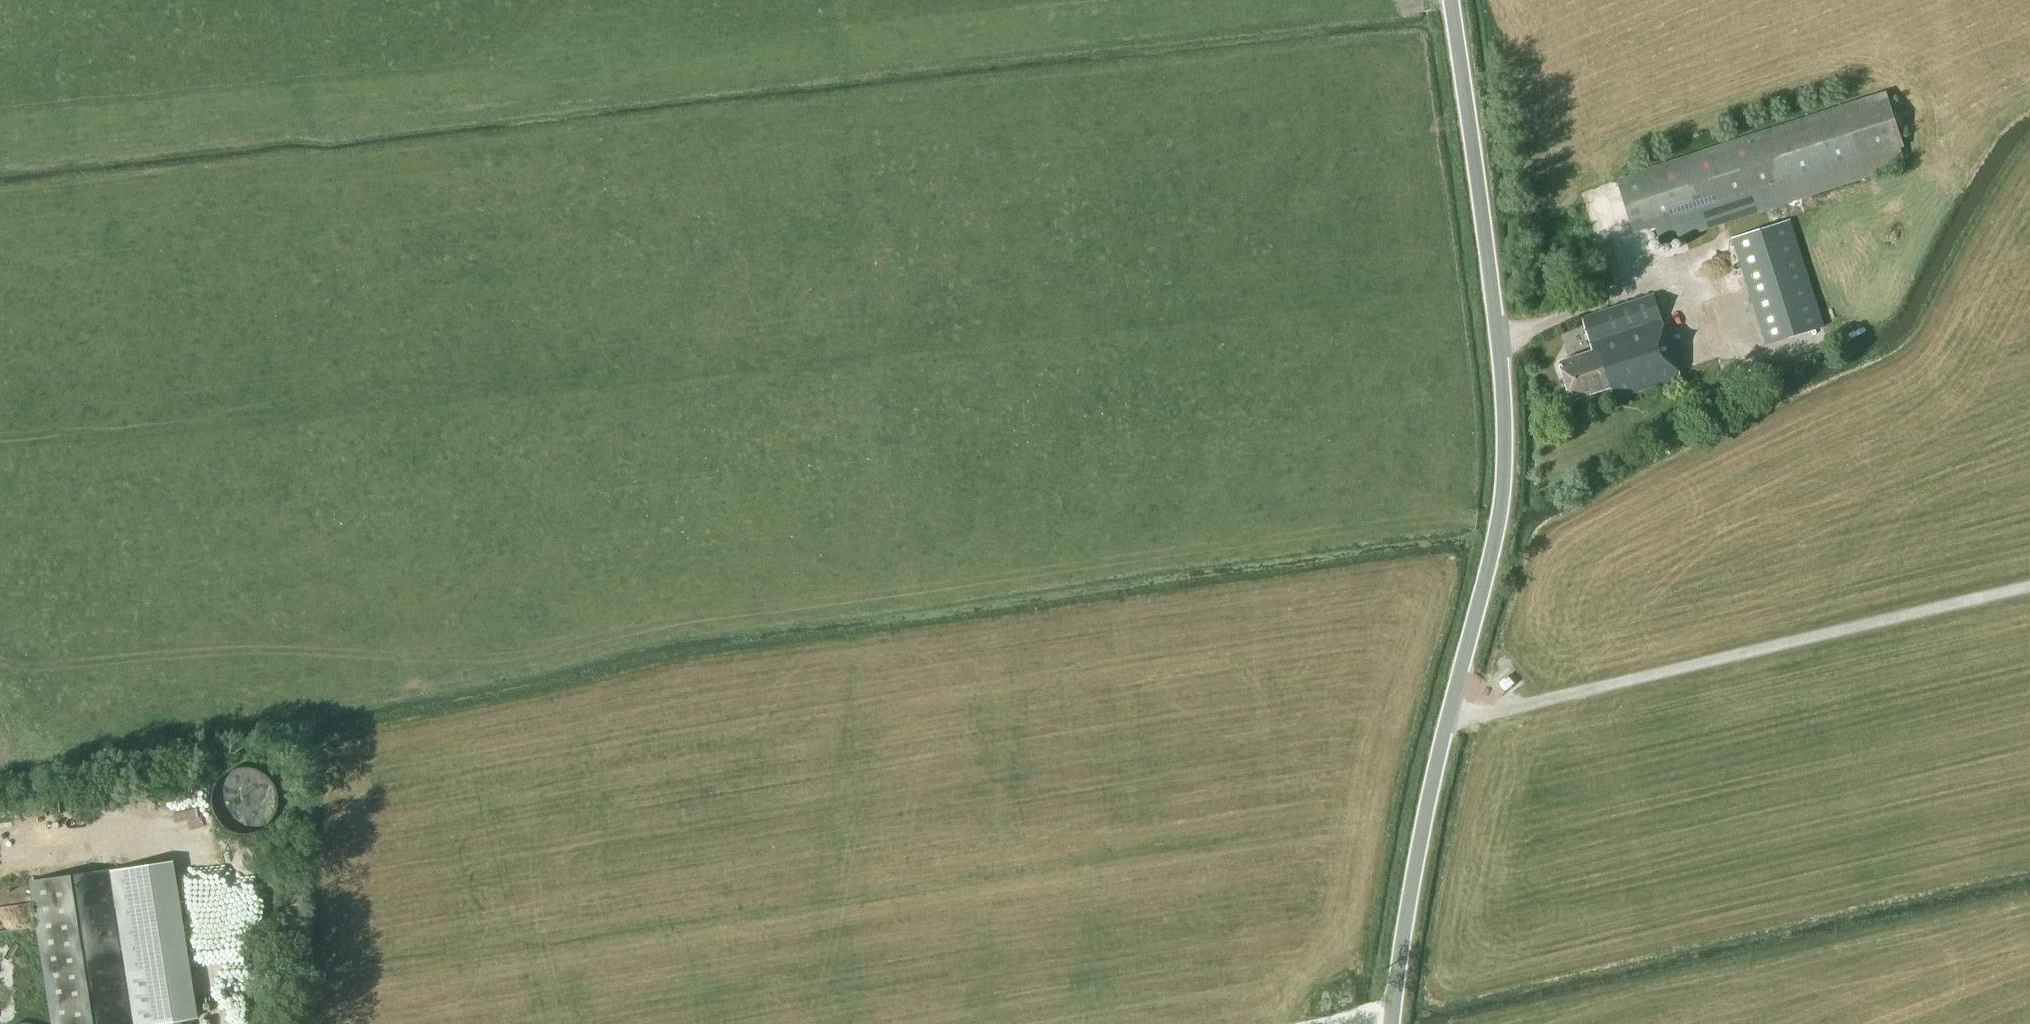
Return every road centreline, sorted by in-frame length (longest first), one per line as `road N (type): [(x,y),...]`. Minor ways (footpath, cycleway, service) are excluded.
road 1 (unclassified): [(1390,1023),(1431,783),(1495,545),(1505,458),(1500,341),(1450,0)]

